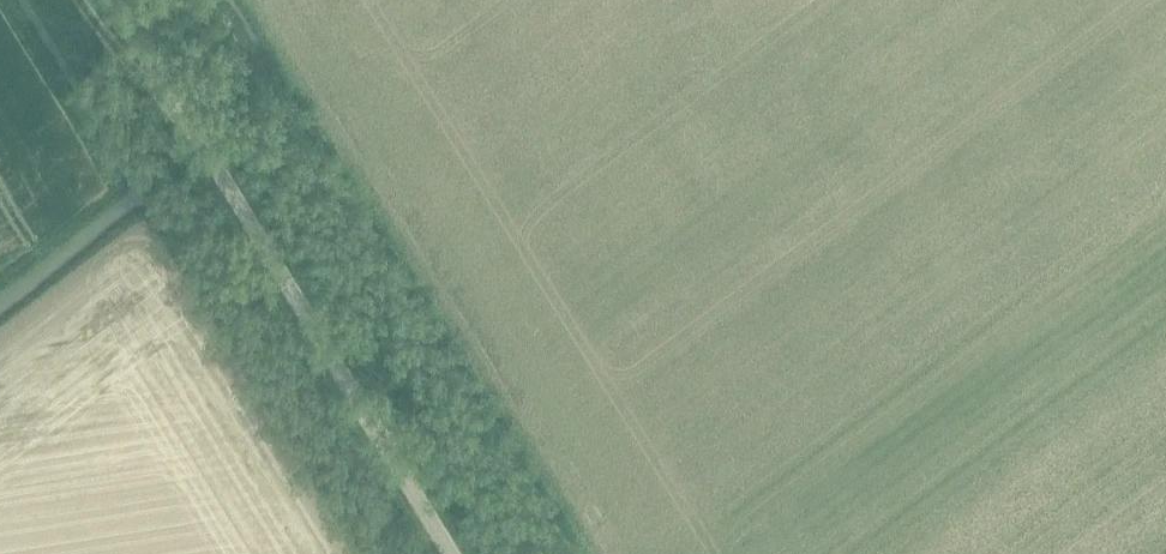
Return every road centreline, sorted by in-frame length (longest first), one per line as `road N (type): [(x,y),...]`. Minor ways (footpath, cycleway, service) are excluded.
road 1 (unclassified): [(454,553),(113,0)]

